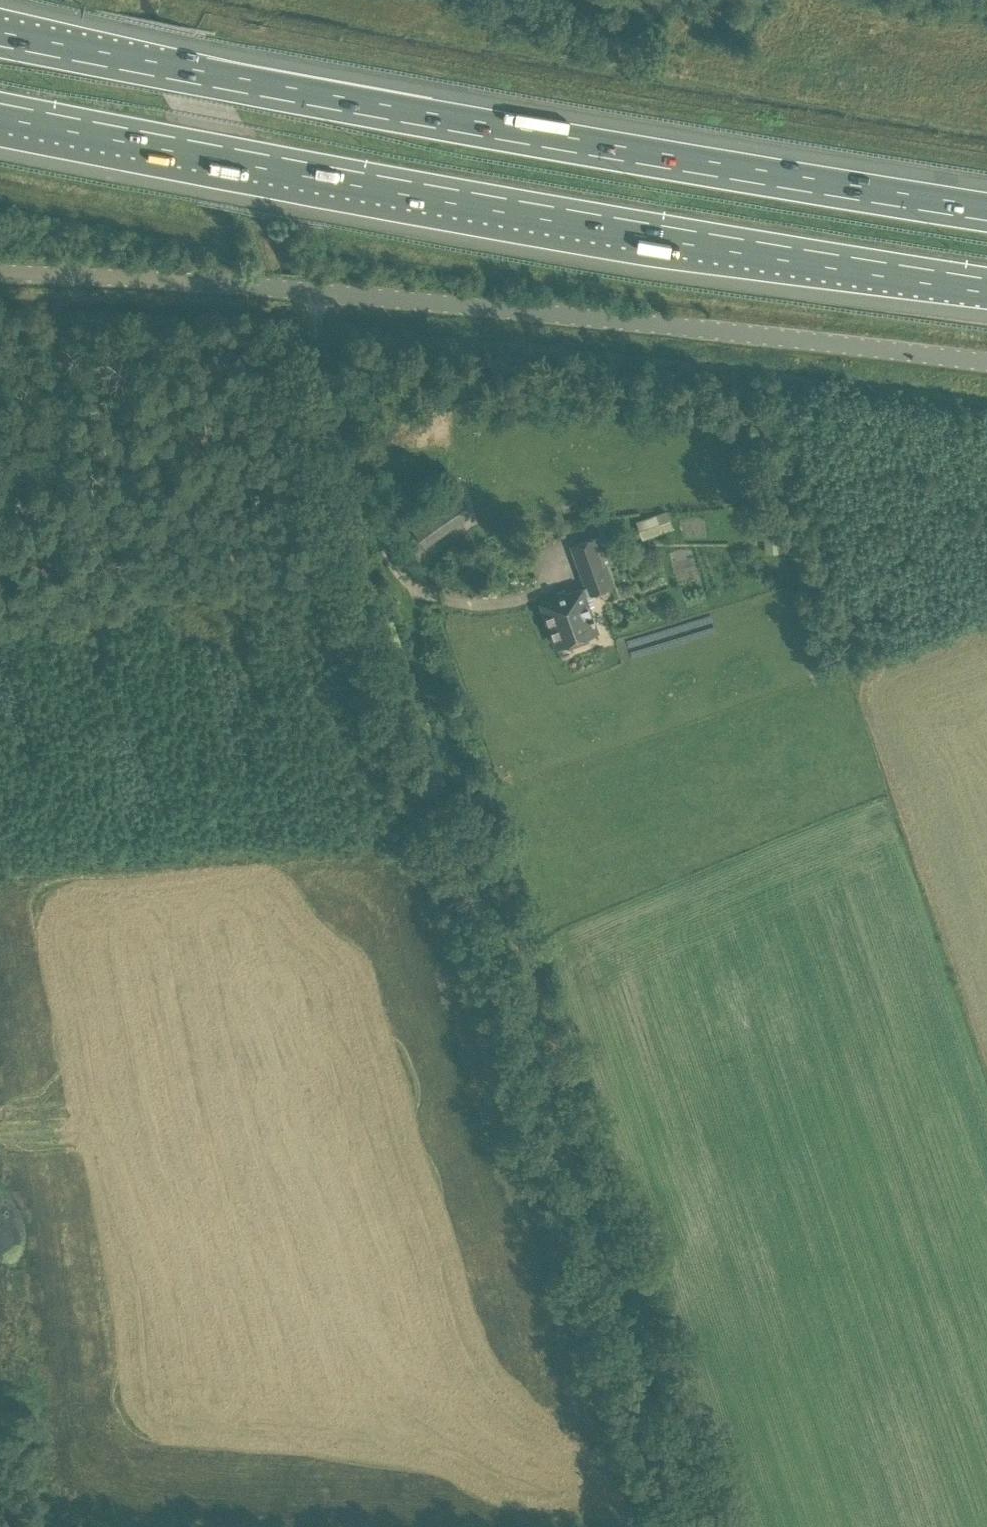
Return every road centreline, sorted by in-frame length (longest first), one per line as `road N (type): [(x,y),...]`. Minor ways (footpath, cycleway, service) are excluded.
road 1 (track): [(723,1526),(299,290)]
road 2 (motorway): [(986,205),(661,160),(0,32)]
road 3 (motorway): [(0,111),(986,284)]
road 4 (unclassified): [(986,367),(299,290),(0,277)]

